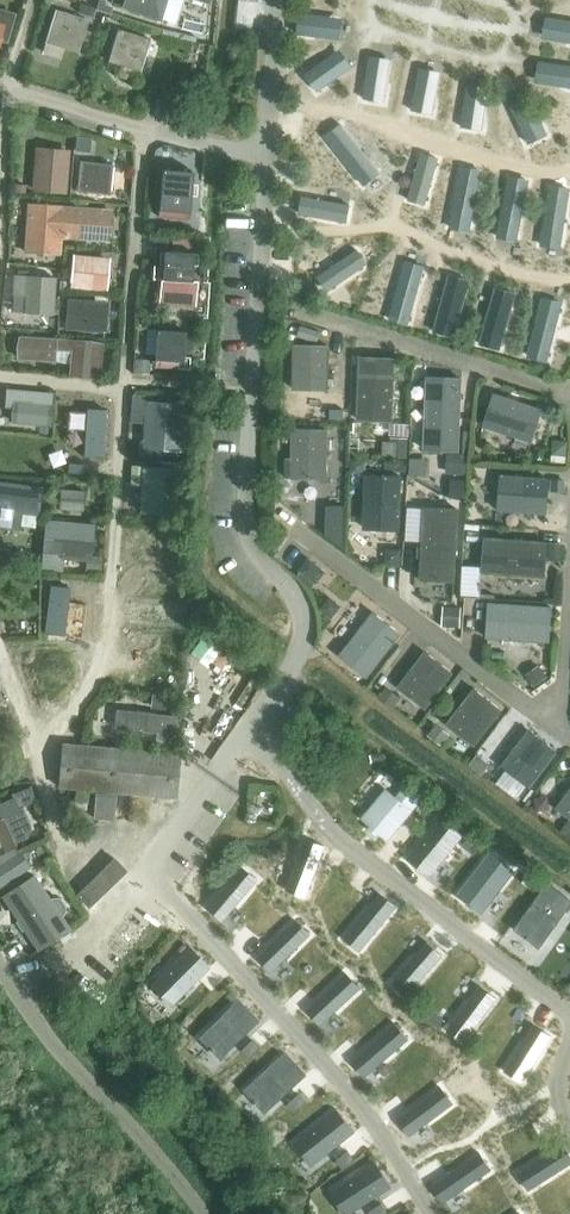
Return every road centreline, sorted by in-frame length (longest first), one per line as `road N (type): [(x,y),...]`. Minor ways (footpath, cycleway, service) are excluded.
road 1 (unclassified): [(203,1213),(0,964)]

